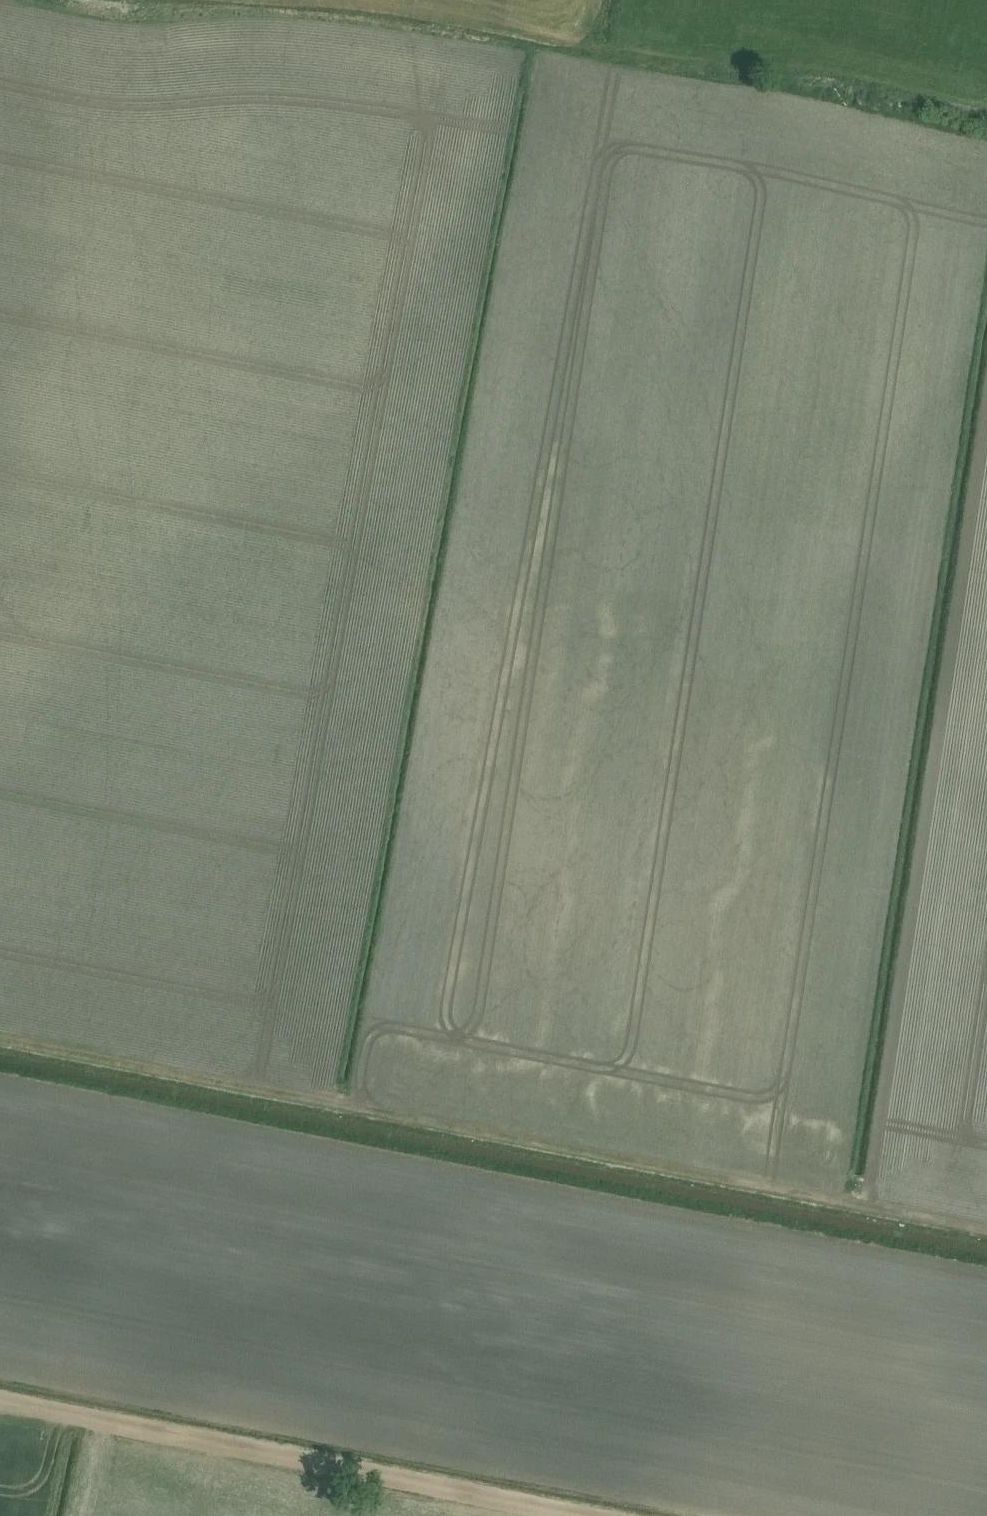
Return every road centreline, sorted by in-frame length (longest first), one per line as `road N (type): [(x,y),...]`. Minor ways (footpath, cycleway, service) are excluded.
road 1 (track): [(593,1515),(0,1400)]

